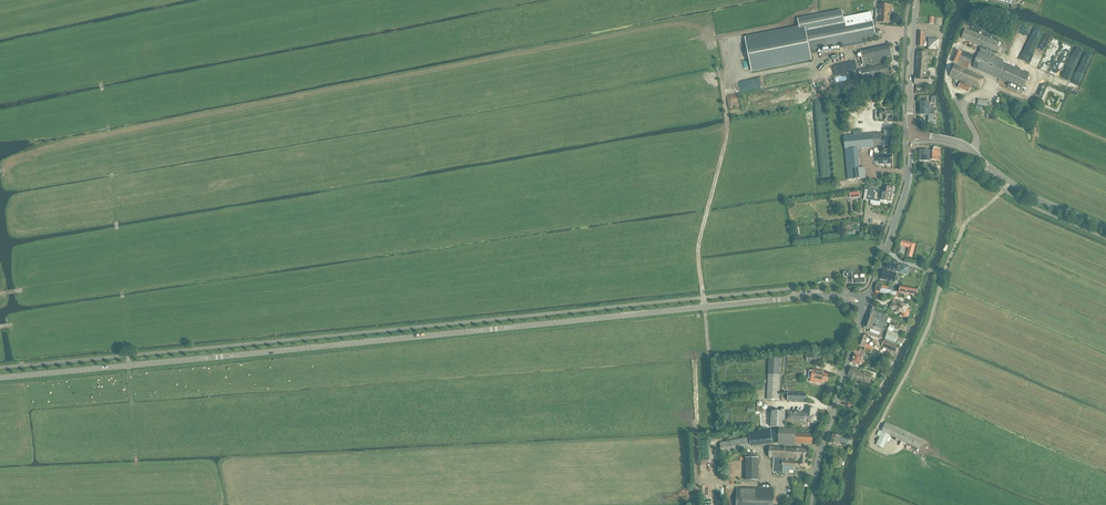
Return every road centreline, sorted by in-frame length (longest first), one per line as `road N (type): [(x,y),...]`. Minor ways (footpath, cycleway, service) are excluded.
road 1 (unclassified): [(0,378),(824,296)]
road 2 (track): [(704,298),(698,244),(729,126),(721,70),(743,66),(737,34),(791,24),(818,8),(817,0)]
road 3 (tertiary): [(1105,228),(1028,193),(960,142),(912,135)]
road 4 (unclassified): [(810,504),(861,306)]
road 5 (unclassified): [(866,296),(907,185),(912,135)]
road 6 (track): [(698,504),(695,356)]
road 7 (tertiary): [(912,135),(916,0)]
road 8 (track): [(755,395),(716,392),(705,307)]

